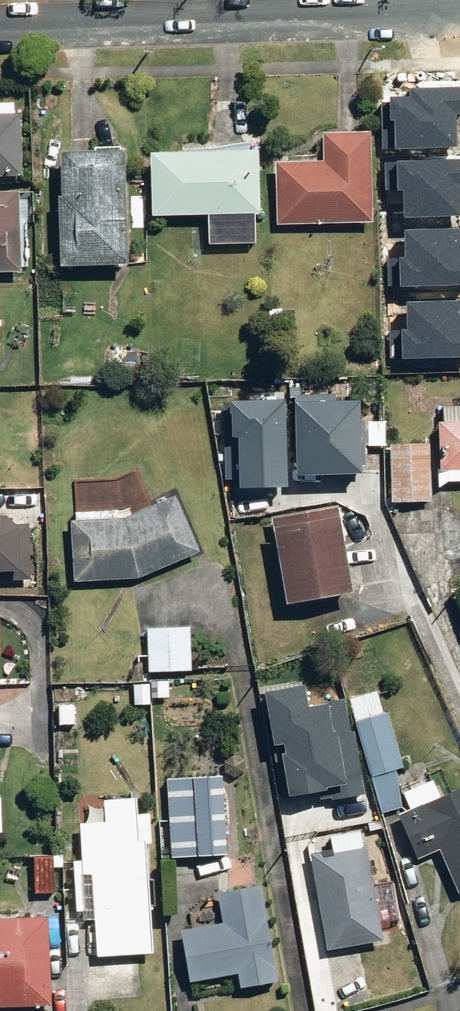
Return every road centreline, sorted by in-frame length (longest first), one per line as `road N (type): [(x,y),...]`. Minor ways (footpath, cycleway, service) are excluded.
road 1 (residential): [(0,27),(459,14)]

